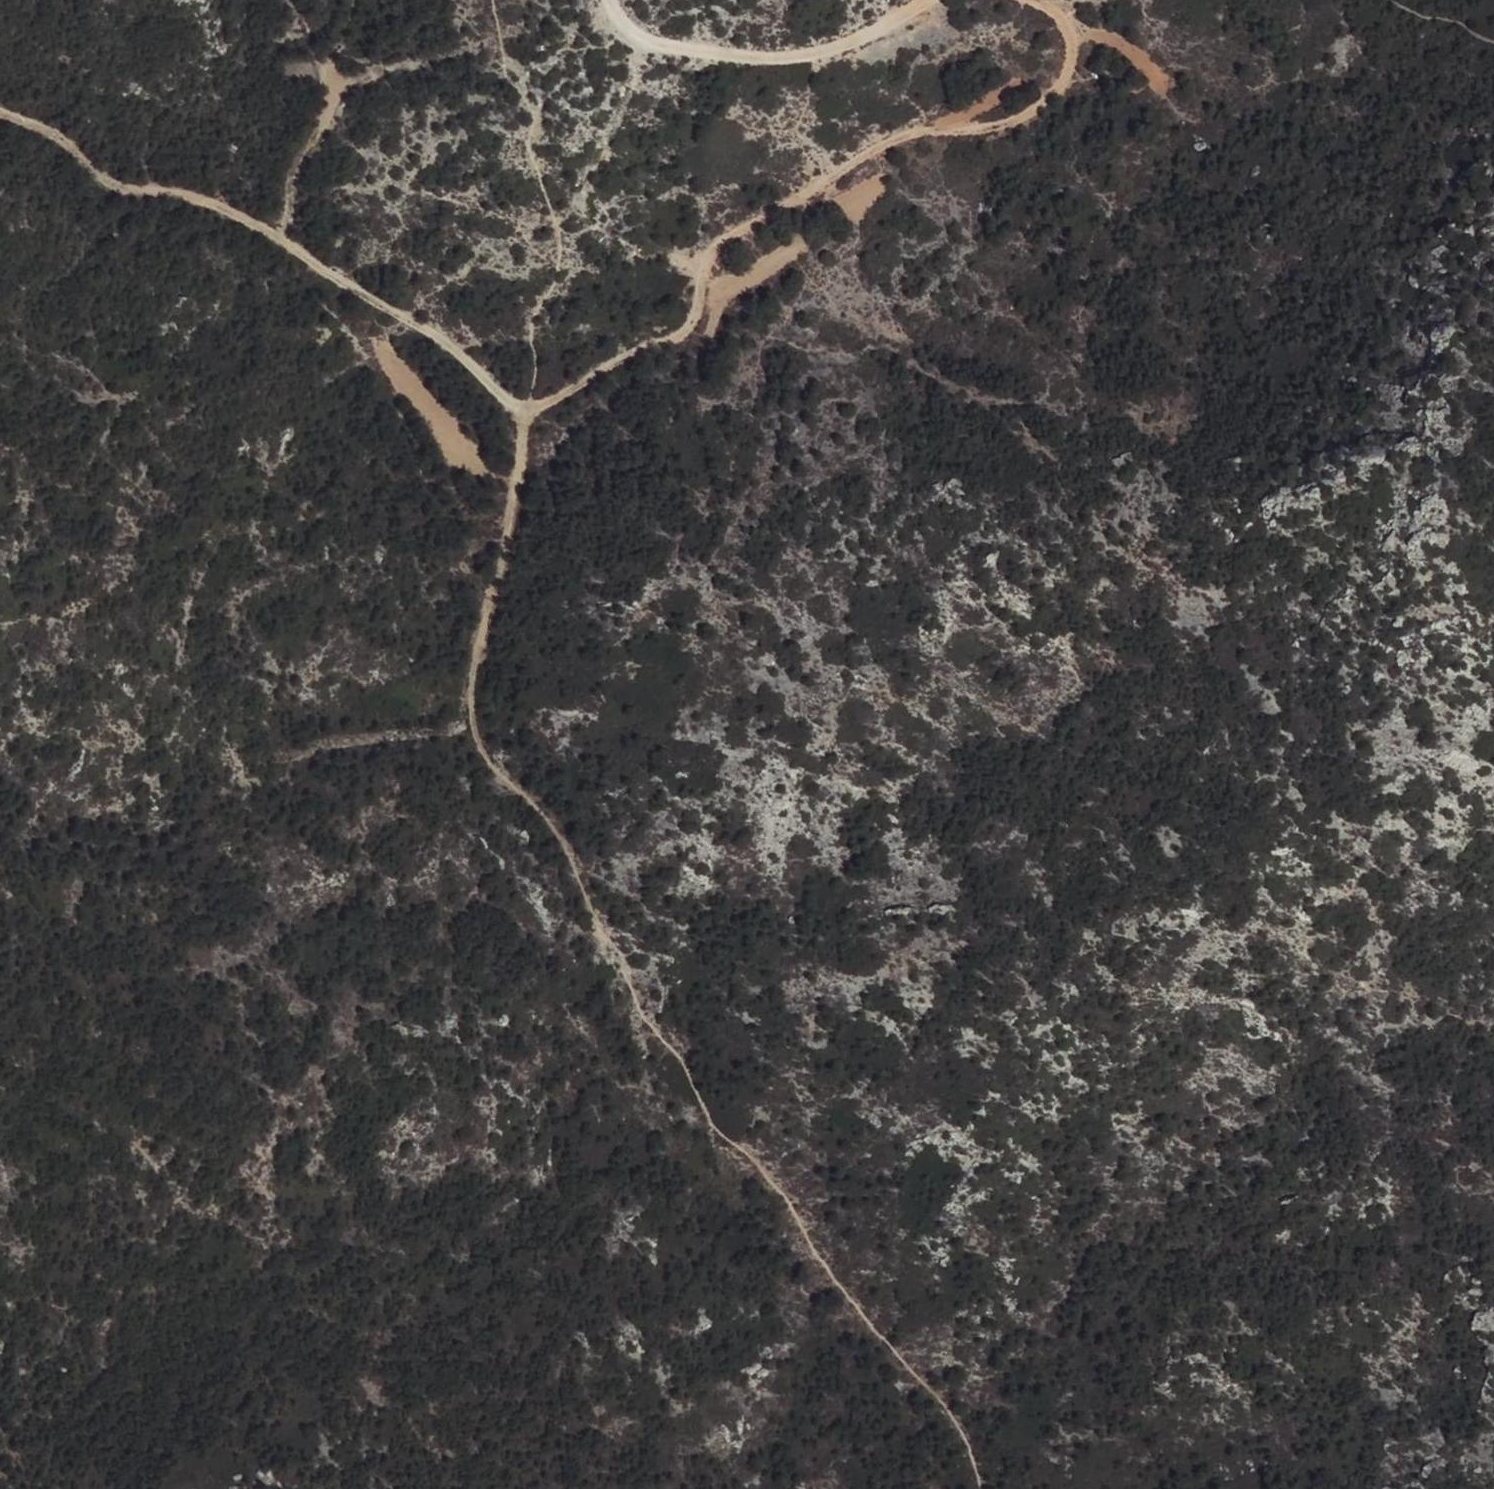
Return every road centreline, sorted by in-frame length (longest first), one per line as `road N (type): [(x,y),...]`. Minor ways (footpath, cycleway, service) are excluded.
road 1 (track): [(529,414),(594,353),(697,323),(700,244),(787,207),(891,131),(999,117),(1068,78),(1082,48),(1080,29),(1072,13),(1049,0)]
road 2 (track): [(0,113),(118,187),(207,200),(316,260),(445,338),(529,414)]
road 3 (track): [(615,0),(638,40),(716,65),(796,67),(842,51),(919,0)]

